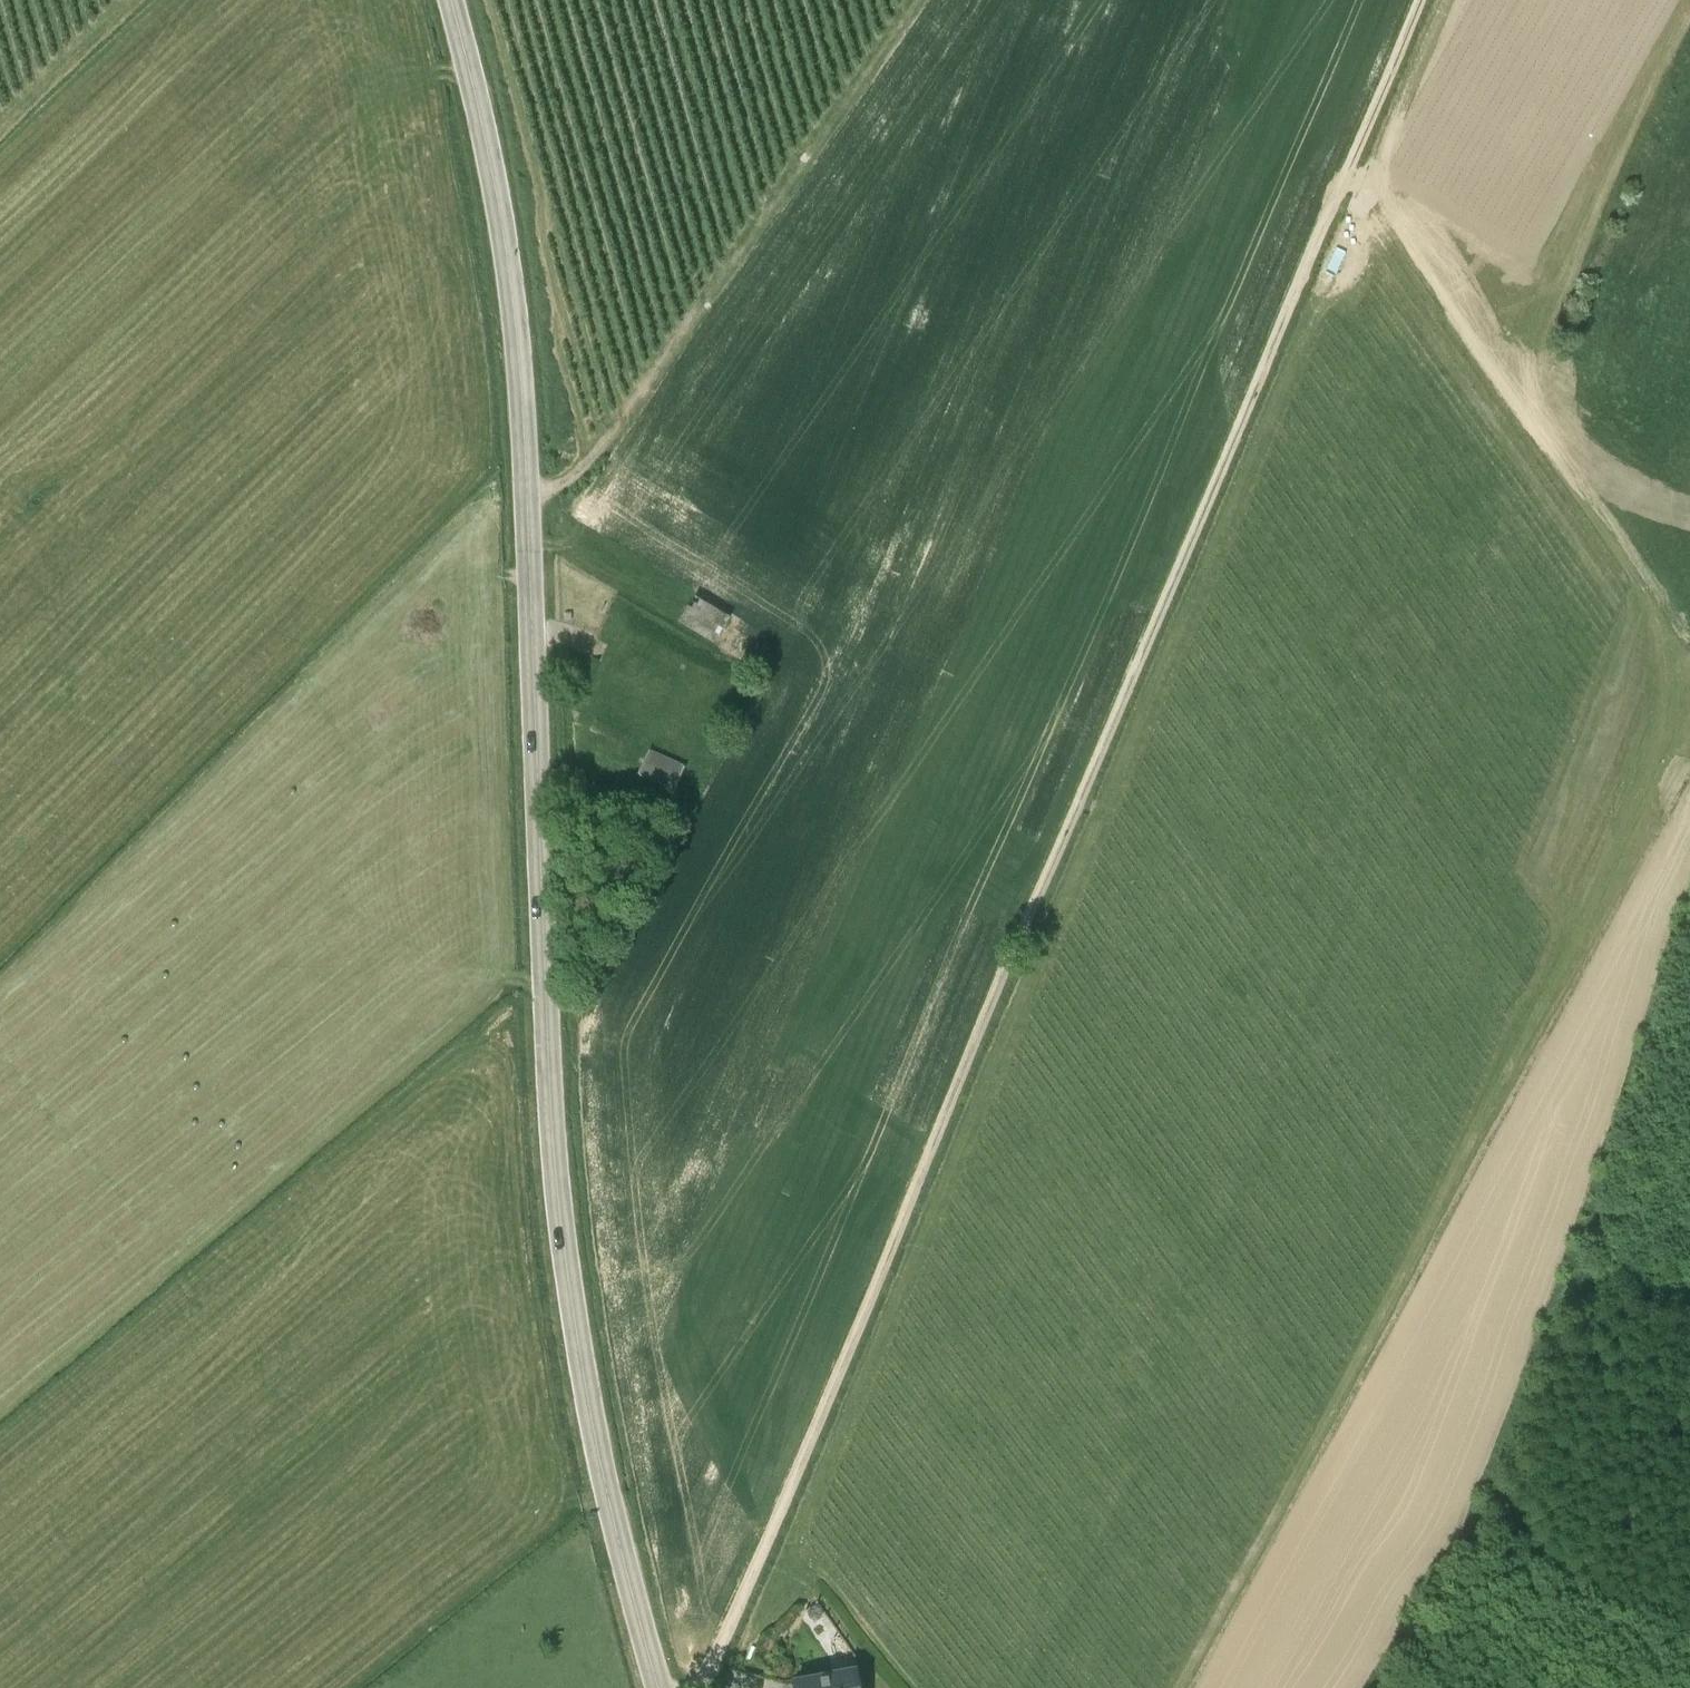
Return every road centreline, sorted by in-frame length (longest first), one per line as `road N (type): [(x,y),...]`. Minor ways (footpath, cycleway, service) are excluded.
road 1 (track): [(699,1687),(1421,0)]
road 2 (secondary): [(451,0),(483,114),(521,366),(566,1264),(611,1510),(659,1687)]

